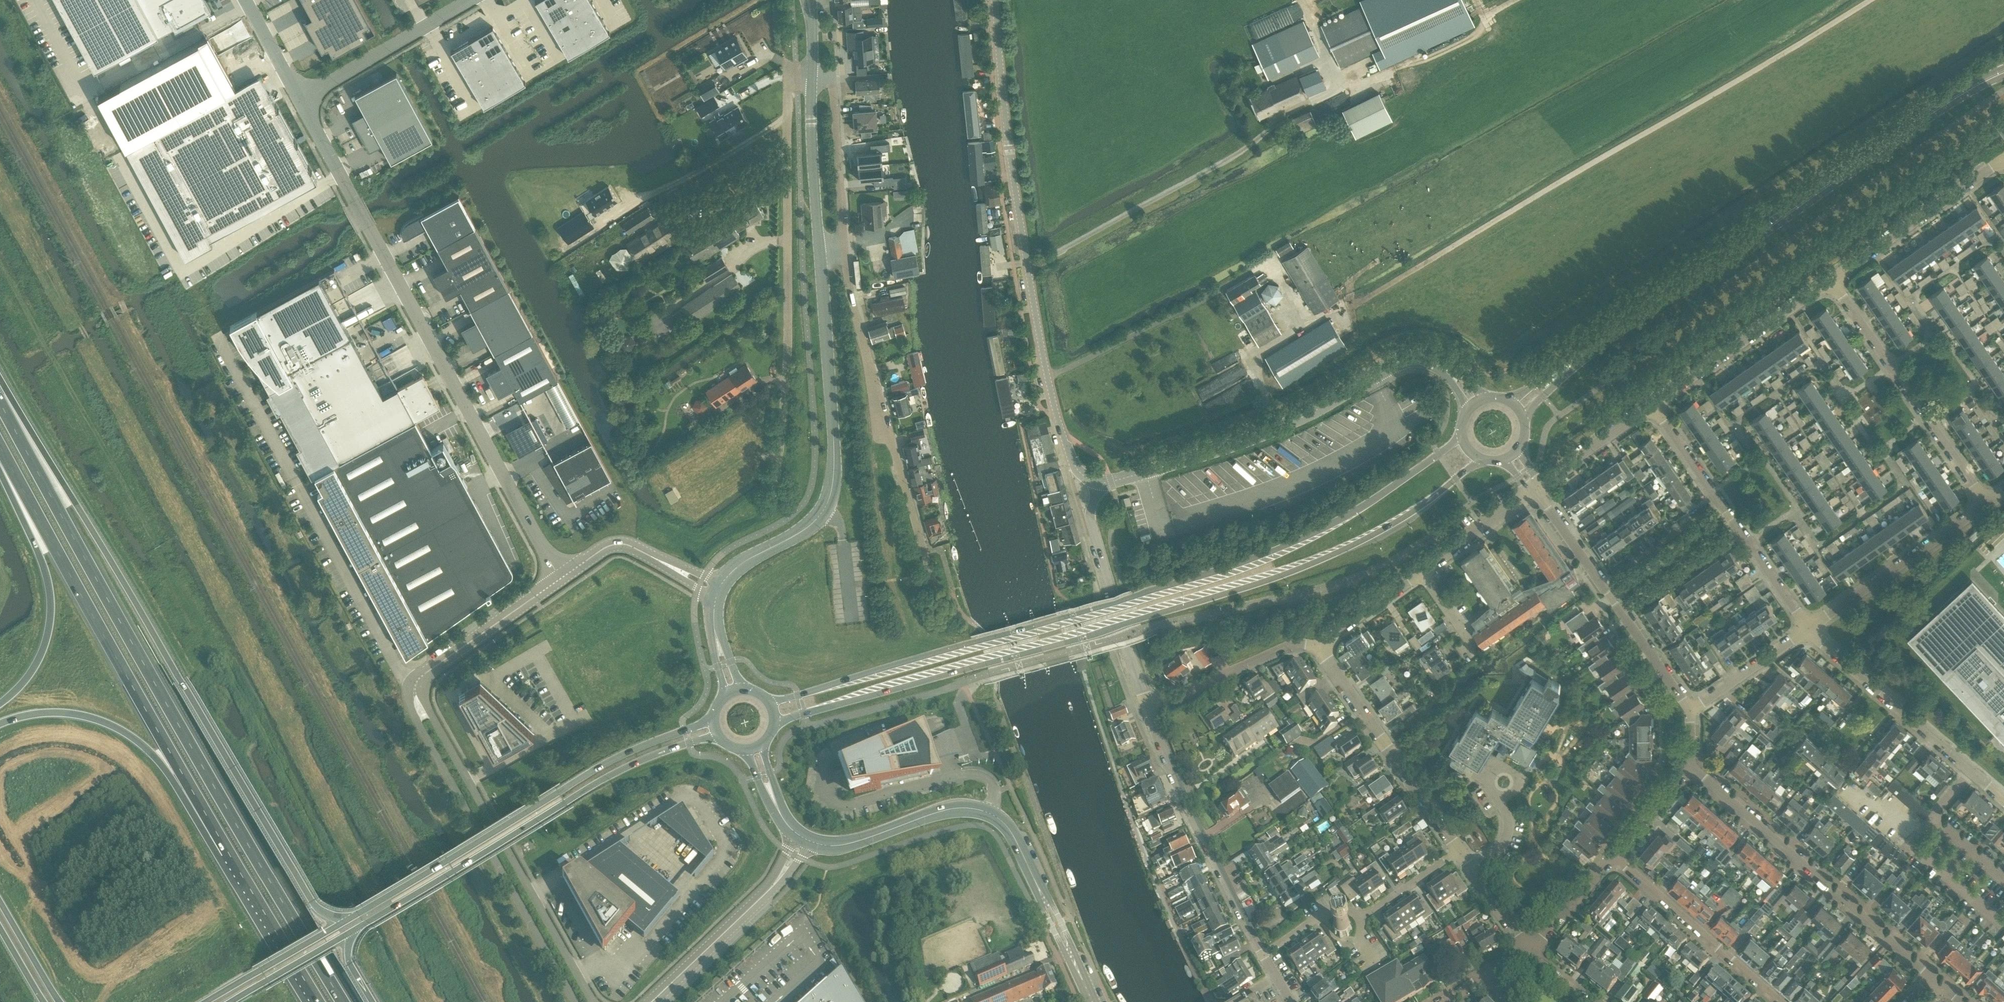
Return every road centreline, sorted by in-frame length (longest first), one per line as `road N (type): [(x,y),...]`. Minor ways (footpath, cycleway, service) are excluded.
road 1 (secondary): [(774,722),(1300,569),(1400,520),(1480,458)]
road 2 (secondary): [(1462,437),(1334,523),(1215,575),(769,702)]
road 3 (trunk): [(346,1001),(0,401)]
road 4 (trunk): [(340,922),(307,899),(0,378)]
road 5 (unclassified): [(559,579),(300,100)]
road 6 (tertiary): [(1097,482),(1070,456),(1047,379),(994,0)]
road 7 (trunk): [(0,447),(246,882)]
road 8 (trunk): [(713,721),(598,767),(340,922)]
road 9 (trunk): [(346,933),(596,783),(717,735)]
road 10 (tertiary): [(1092,1001),(1016,840),(997,817),(960,808),(849,844),(805,839)]
road 11 (track): [(198,623),(0,269)]
road 12 (secondary): [(718,591),(741,564),(809,526),(830,496),(818,242)]
road 13 (unclassified): [(811,78),(797,77),(787,89),(788,337),(780,453)]
road 14 (secondary): [(2003,73),(1947,102),(1692,280)]
road 15 (unclassified): [(593,1001),(419,694),(407,686)]
road 16 (unclassified): [(941,590),(930,575),(884,418),(846,239)]
road 17 (unclassified): [(407,686),(409,706),(575,1001)]
road 18 (trunk): [(0,724),(61,713),(127,733),(158,761),(227,868),(246,882)]
road 19 (tertiary): [(1935,975),(1696,768)]
road 20 (tertiary): [(1097,482),(1261,433),(1372,377)]
road 21 (residential): [(1264,956),(1200,835),(1147,706)]
road 22 (tertiary): [(1698,709),(1534,490)]
road 23 (residential): [(1985,505),(1831,281)]
road 24 (residential): [(1807,629),(1653,406)]
road 25 (residential): [(1320,647),(1534,490)]
road 26 (trunk): [(0,471),(42,563),(52,609),(38,662),(0,704)]
road 27 (residential): [(2003,797),(1807,629)]
road 28 (residential): [(1460,852),(1320,647)]
road 29 (residential): [(1264,956),(1329,910),(1360,916),(1460,852)]
road 30 (unclassified): [(805,839),(774,886),(651,1001)]
road 31 (residential): [(1784,1001),(1619,857)]
road 32 (secondary): [(1692,280),(1511,402)]
road 33 (residential): [(1653,406),(1831,281)]
road 34 (residential): [(1807,629),(1985,505)]
road 35 (secondary): [(1523,415),(1692,280)]
road 36 (residential): [(1831,281),(2003,161)]
road 37 (track): [(1339,84),(1357,87),(1476,34),(1485,16),(1514,0)]
road 38 (unclassified): [(469,0),(300,100)]
road 39 (residential): [(1147,706),(1291,644),(1320,647)]
road 40 (unclassified): [(407,686),(559,579)]
road 41 (unclassified): [(846,239),(834,77),(811,78)]
road 42 (unclassified): [(559,579),(617,544),(718,591)]
road 43 (secondary): [(818,242),(811,78)]
road 44 (trunk): [(340,922),(206,1001)]
road 45 (residential): [(1534,490),(1653,406)]
road 46 (trunk): [(246,882),(319,1001)]
road 47 (tertiary): [(1484,398),(1458,368),(1430,354),(1400,357),(1372,377)]
road 48 (residential): [(1698,709),(1807,629)]
road 49 (trunk): [(231,1001),(346,933)]
road 50 (residential): [(1531,950),(1619,857)]
road 51 (residential): [(1531,950),(1460,852)]

